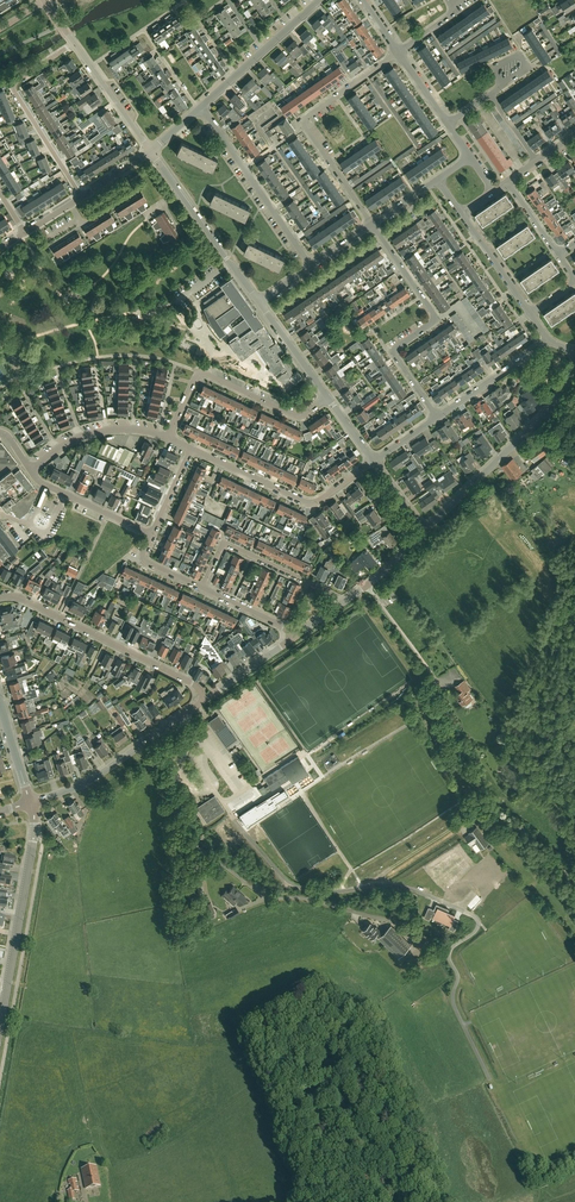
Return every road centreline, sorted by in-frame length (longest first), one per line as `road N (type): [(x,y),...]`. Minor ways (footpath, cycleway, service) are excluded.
road 1 (unclassified): [(490,1079),(453,999),(458,975),(449,956),(476,932),(474,917),(396,885),(293,885),(210,785)]
road 2 (unclassified): [(354,912),(306,899),(263,900),(182,831),(138,748)]
road 3 (residential): [(438,417),(395,352),(435,315),(372,225)]
road 4 (residential): [(372,225),(304,120),(398,52)]
road 5 (residential): [(207,699),(195,685),(58,617),(20,599),(0,599)]
road 6 (unclassified): [(425,532),(547,412),(574,367)]
road 7 (residential): [(327,398),(295,416),(201,373),(168,438)]
road 8 (residential): [(374,461),(306,502),(191,449)]
road 9 (residential): [(83,196),(14,85),(74,43)]
road 10 (tertiary): [(34,828),(0,1025)]
road 11 (residential): [(311,266),(201,107)]
road 12 (residential): [(260,303),(151,152)]
road 13 (residential): [(344,602),(229,545),(202,589)]
road 14 (residential): [(168,438),(134,429),(95,433),(31,470)]
road 15 (residential): [(152,534),(37,481),(31,470)]
road 16 (residential): [(438,417),(548,341)]
road 17 (residential): [(151,152),(74,43)]
road 18 (unclassified): [(30,803),(86,784),(138,748)]
road 19 (residential): [(530,313),(461,213)]

